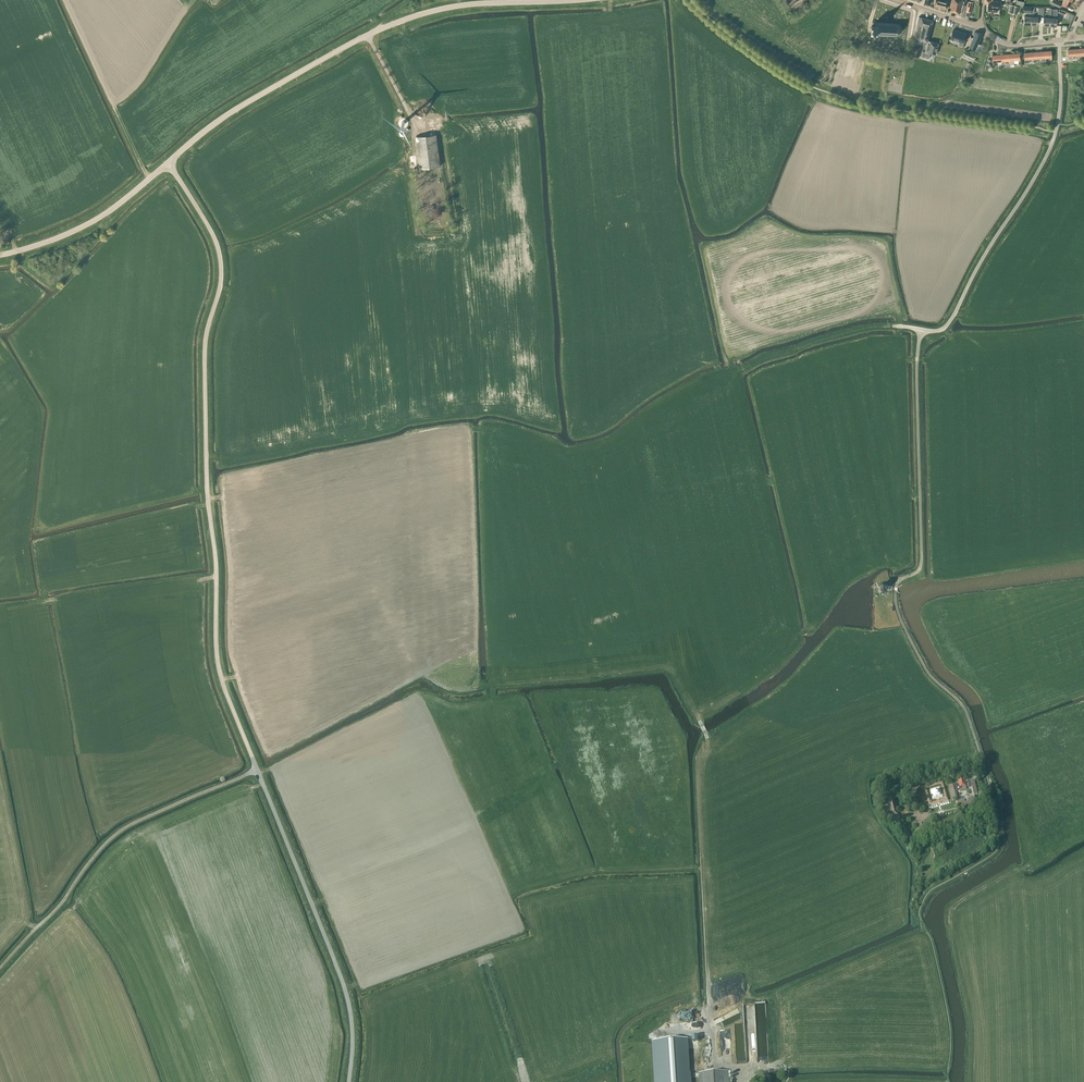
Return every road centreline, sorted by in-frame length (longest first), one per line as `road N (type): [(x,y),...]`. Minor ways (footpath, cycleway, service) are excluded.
road 1 (unclassified): [(349,1081),(352,1027),(343,982),(218,659),(205,354),(221,263),(208,225),(168,162)]
road 2 (unclassified): [(985,772),(965,710),(924,665),(895,600),(898,581),(921,565),(923,333)]
road 3 (tertiary): [(168,162),(244,104),(391,25),(457,6),(578,0)]
road 4 (unclassified): [(923,333),(949,323),(1050,147),(1060,106),(1059,40)]
road 5 (track): [(0,967),(117,834),(257,770)]
road 6 (tertiary): [(0,255),(88,224),(168,162)]
road 7 (unclassified): [(747,366),(874,326),(923,333)]
road 8 (track): [(885,122),(893,98),(941,105),(961,97),(983,72),(994,38)]

